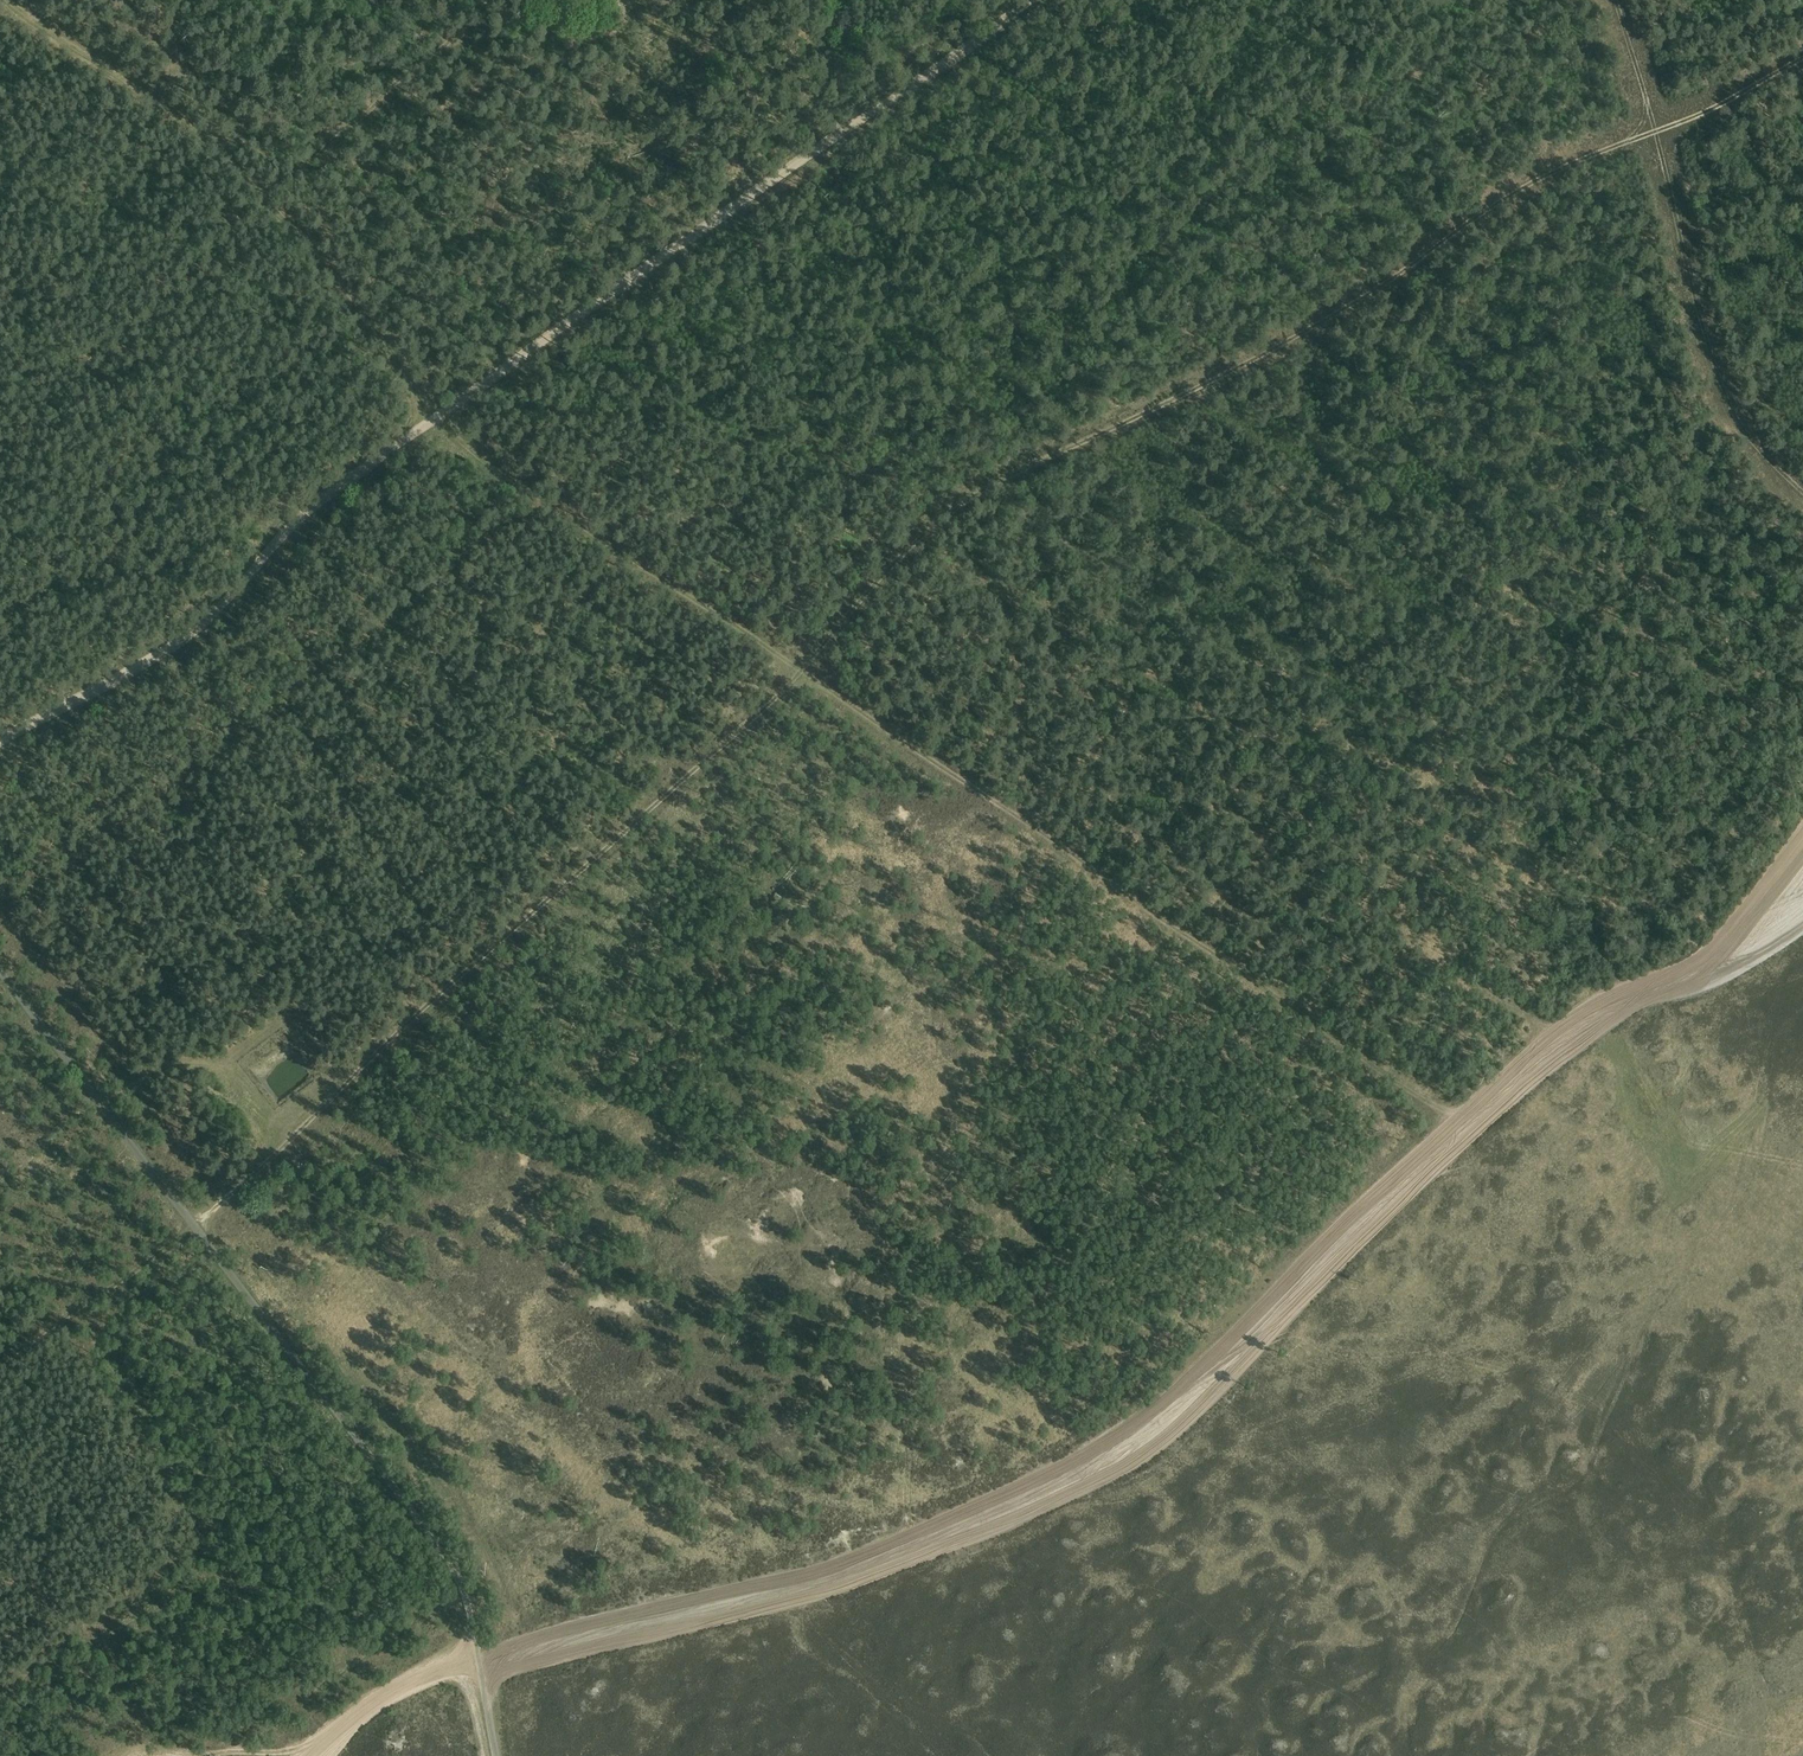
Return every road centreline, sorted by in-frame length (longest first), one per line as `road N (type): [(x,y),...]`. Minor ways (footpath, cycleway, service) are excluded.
road 1 (unclassified): [(501,1755),(465,1592),(445,1550),(0,965)]

